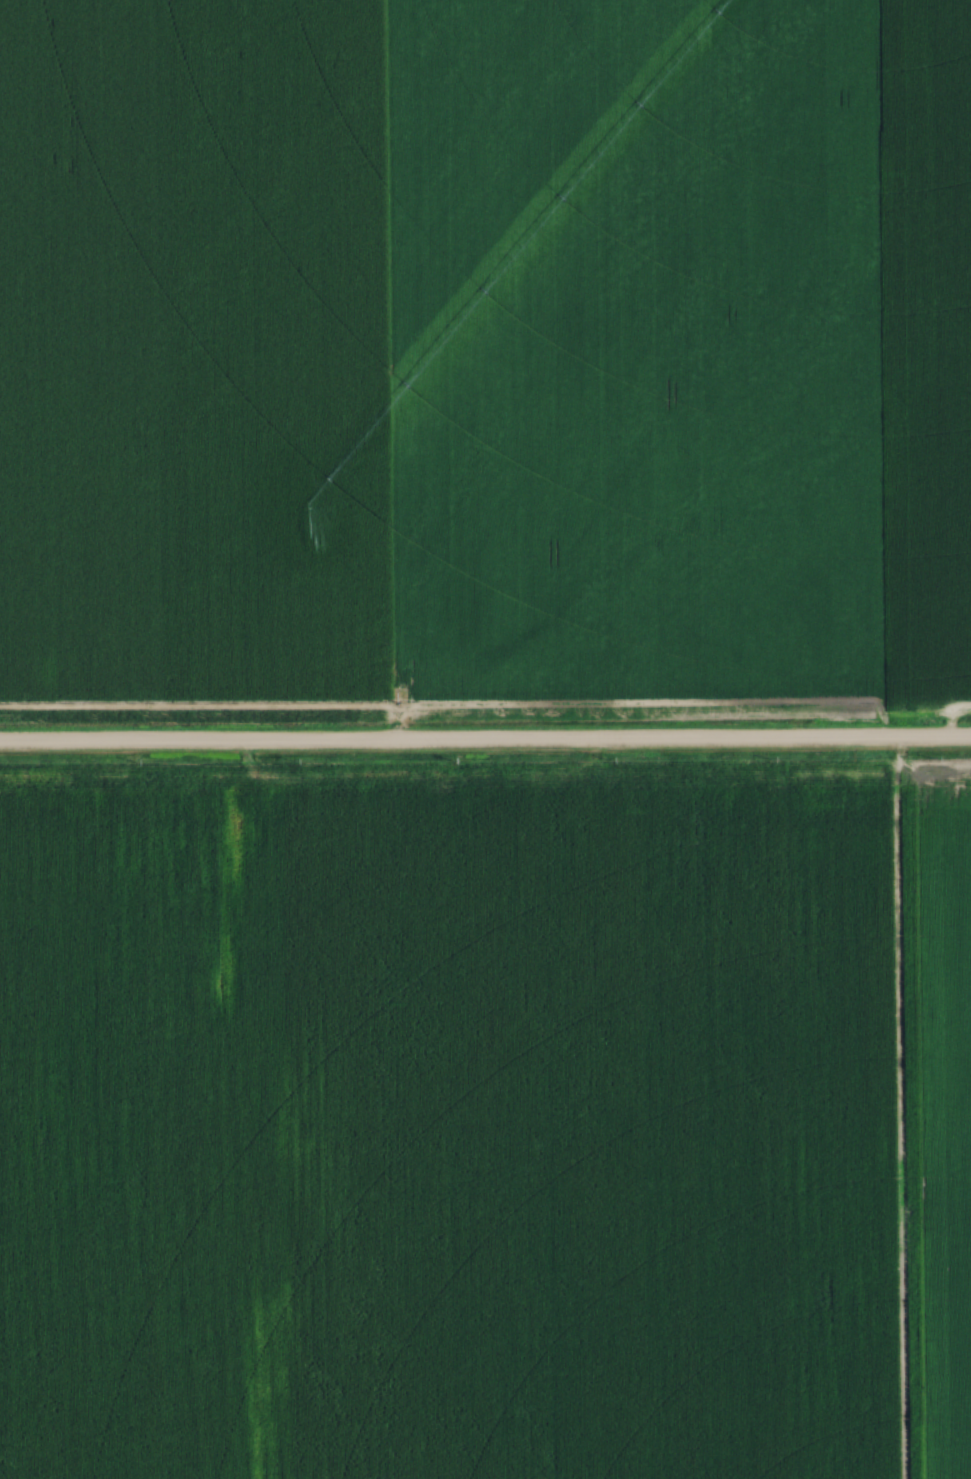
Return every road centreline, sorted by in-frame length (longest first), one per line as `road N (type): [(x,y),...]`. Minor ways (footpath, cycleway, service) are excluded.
road 1 (tertiary): [(970,742),(0,749)]

